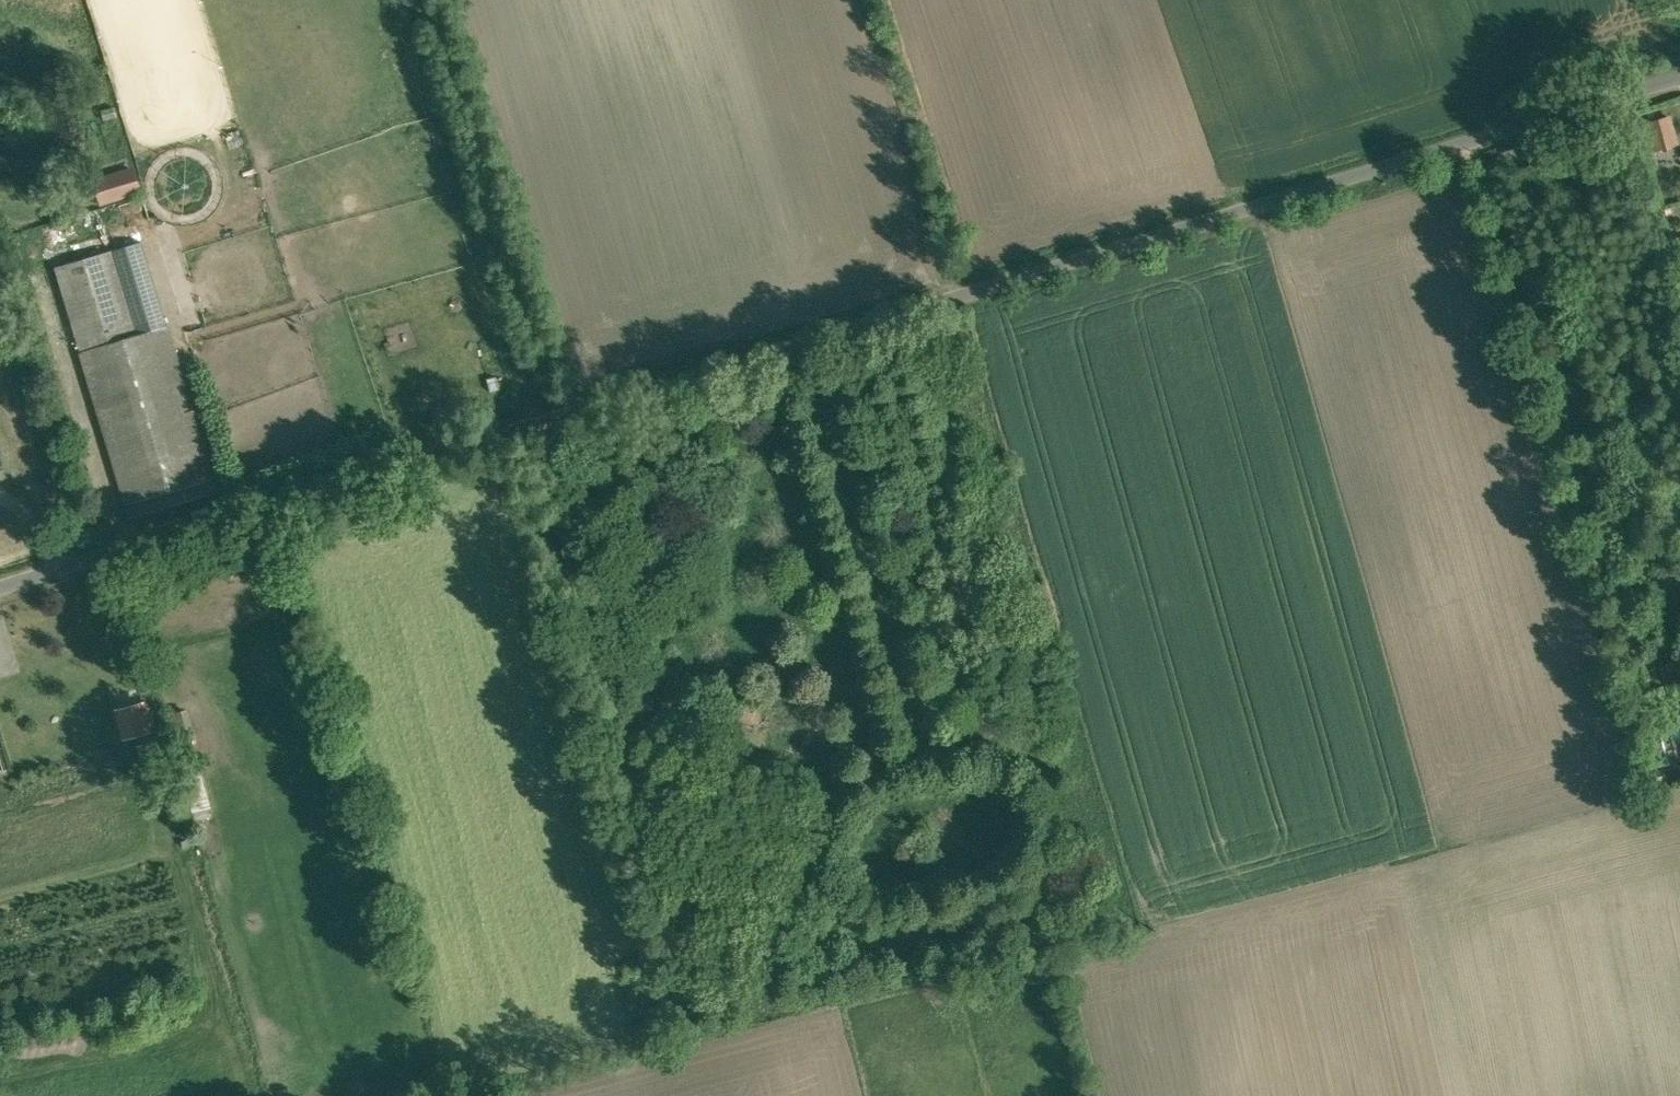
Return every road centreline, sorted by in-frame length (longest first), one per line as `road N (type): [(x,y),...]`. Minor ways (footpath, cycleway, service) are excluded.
road 1 (unclassified): [(0,567),(1679,75)]

